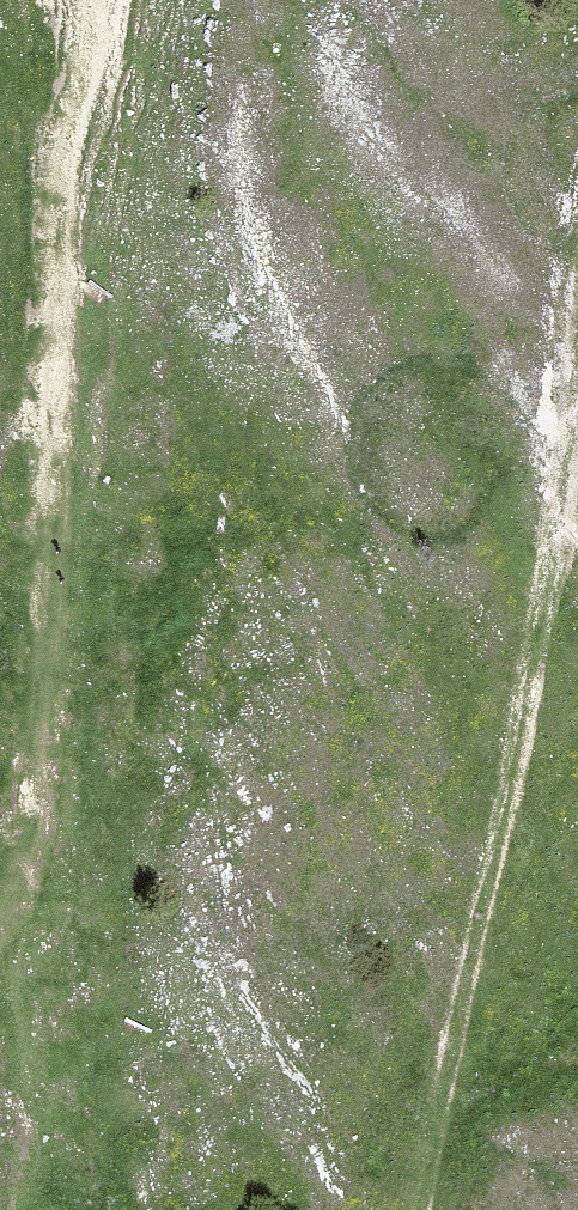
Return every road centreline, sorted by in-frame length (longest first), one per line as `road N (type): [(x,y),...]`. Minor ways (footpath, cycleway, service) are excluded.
road 1 (track): [(0,909),(20,864),(40,758),(85,0)]
road 2 (track): [(424,1209),(547,593),(577,334)]

